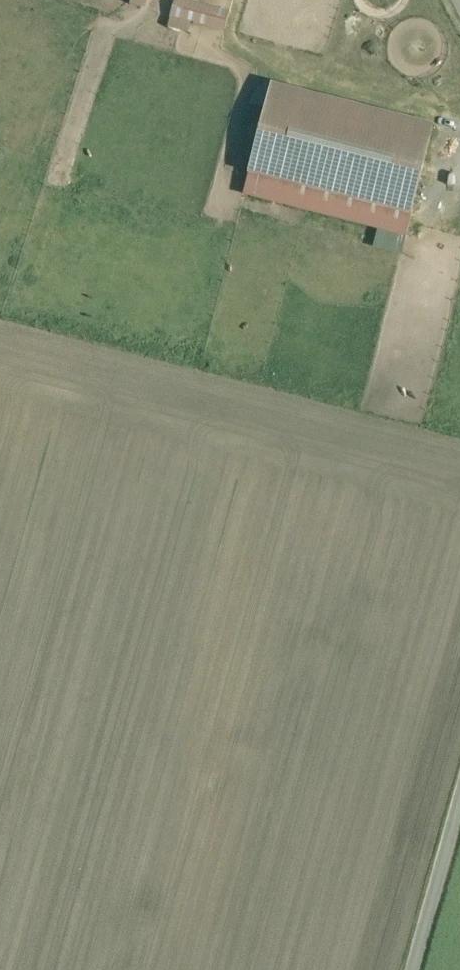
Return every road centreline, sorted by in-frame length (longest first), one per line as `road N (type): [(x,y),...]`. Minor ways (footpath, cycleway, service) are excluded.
road 1 (residential): [(459,850),(424,969)]

